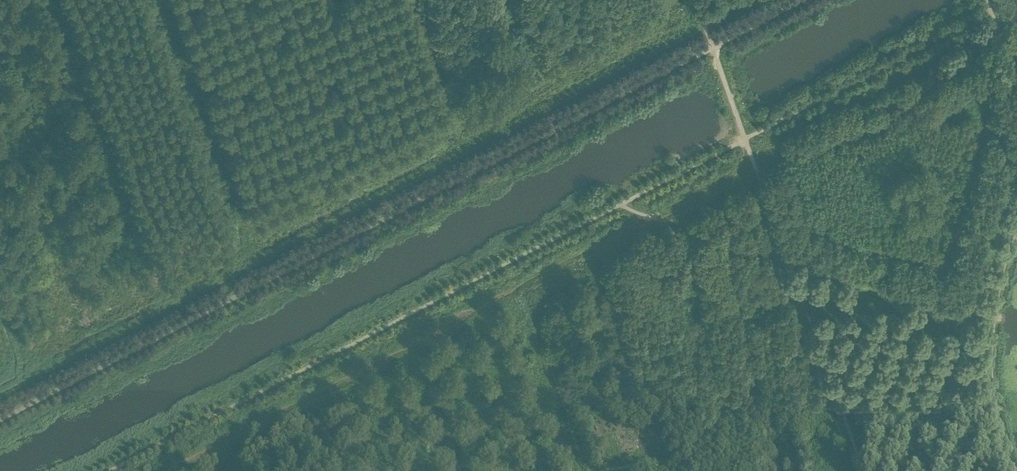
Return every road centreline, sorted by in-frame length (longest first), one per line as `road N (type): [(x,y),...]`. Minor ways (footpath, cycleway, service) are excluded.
road 1 (track): [(509,470),(500,281),(748,156)]

